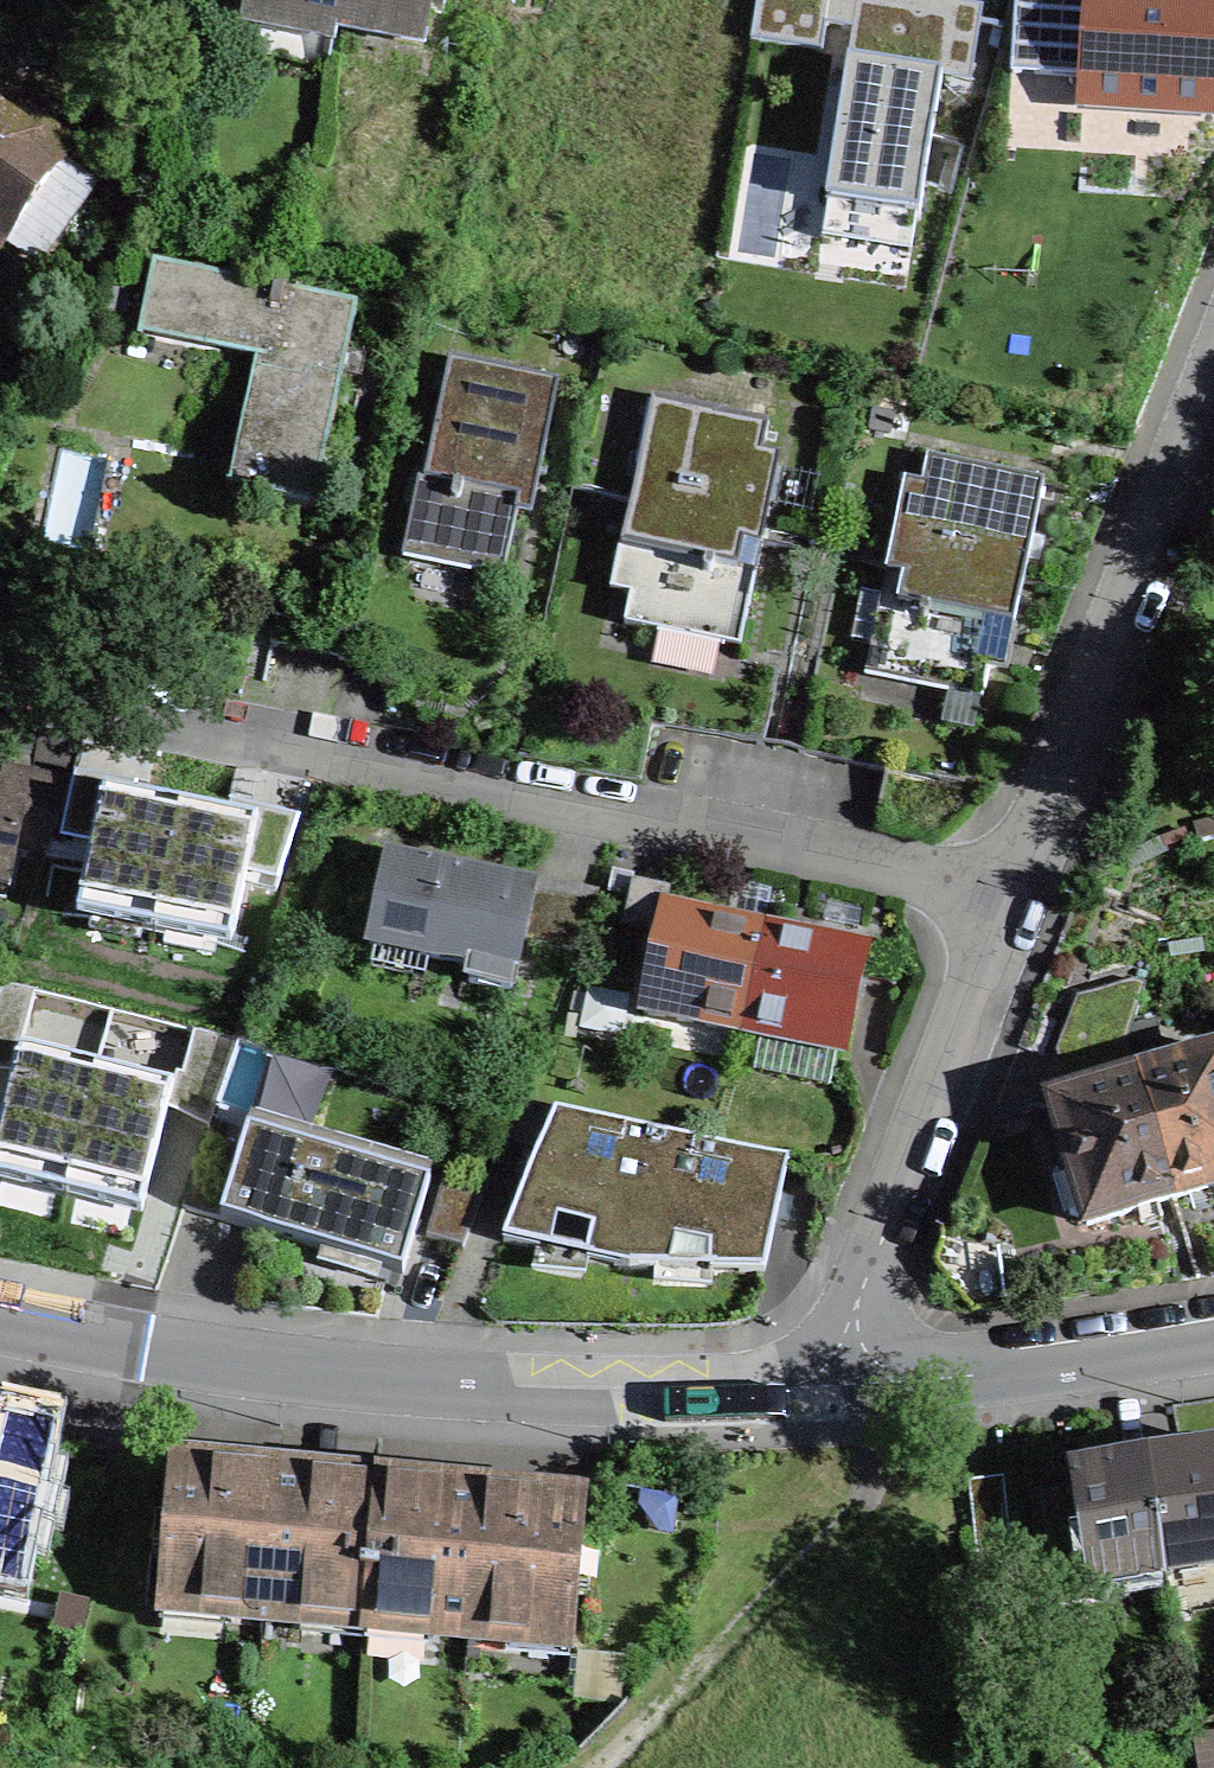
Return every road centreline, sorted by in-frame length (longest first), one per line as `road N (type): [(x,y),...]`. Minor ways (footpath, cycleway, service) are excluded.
road 1 (residential): [(0,685),(1008,890)]
road 2 (residential): [(0,1329),(267,1376),(385,1387),(832,1389)]
road 3 (residential): [(1213,359),(1008,890)]
road 4 (residential): [(1008,890),(832,1389)]
road 5 (track): [(891,1384),(859,1507),(602,1767)]
road 6 (residential): [(832,1389),(1011,1377),(1213,1343)]

